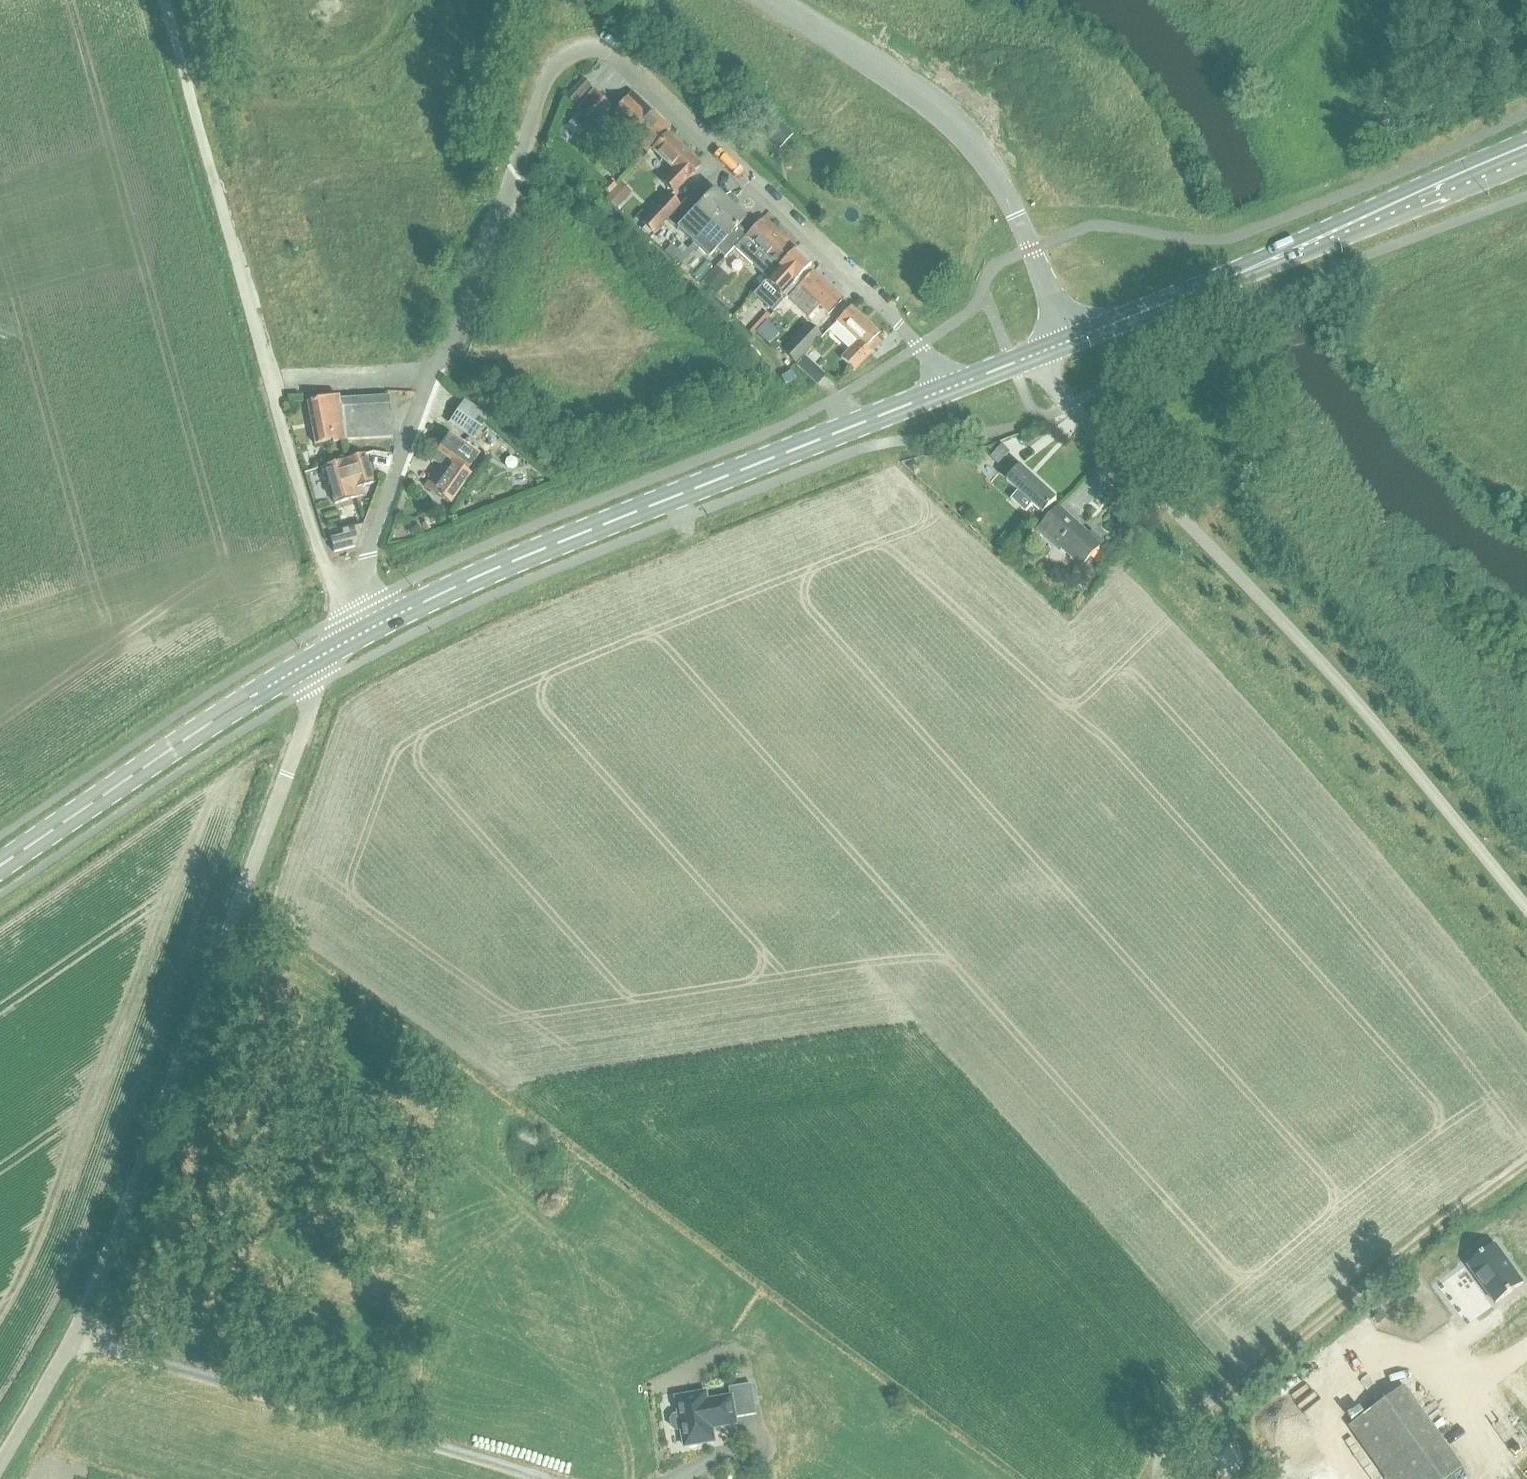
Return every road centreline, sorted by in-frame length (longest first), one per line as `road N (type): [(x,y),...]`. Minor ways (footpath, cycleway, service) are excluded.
road 1 (residential): [(433,373),(457,351),(536,89),(553,59),(570,51),(597,48),(623,63),(898,324)]
road 2 (unclassified): [(1526,912),(1367,716),(1080,419),(1038,352)]
road 3 (unclassified): [(304,667),(314,696),(77,1330)]
road 4 (secondary): [(362,632),(464,582),(947,388)]
road 5 (secondary): [(1065,342),(1526,149)]
road 6 (unclassified): [(77,1330),(535,1478)]
road 7 (unclassified): [(1065,342),(1014,216),(948,123),(767,0)]
road 8 (unclassified): [(270,380),(165,0)]
road 9 (secondary): [(0,867),(304,667)]
road 10 (residential): [(348,596),(433,373)]
road 11 (unclassified): [(348,596),(312,537),(270,380)]
road 12 (residential): [(433,373),(270,380)]
road 13 (unclassified): [(77,1330),(0,1461)]

